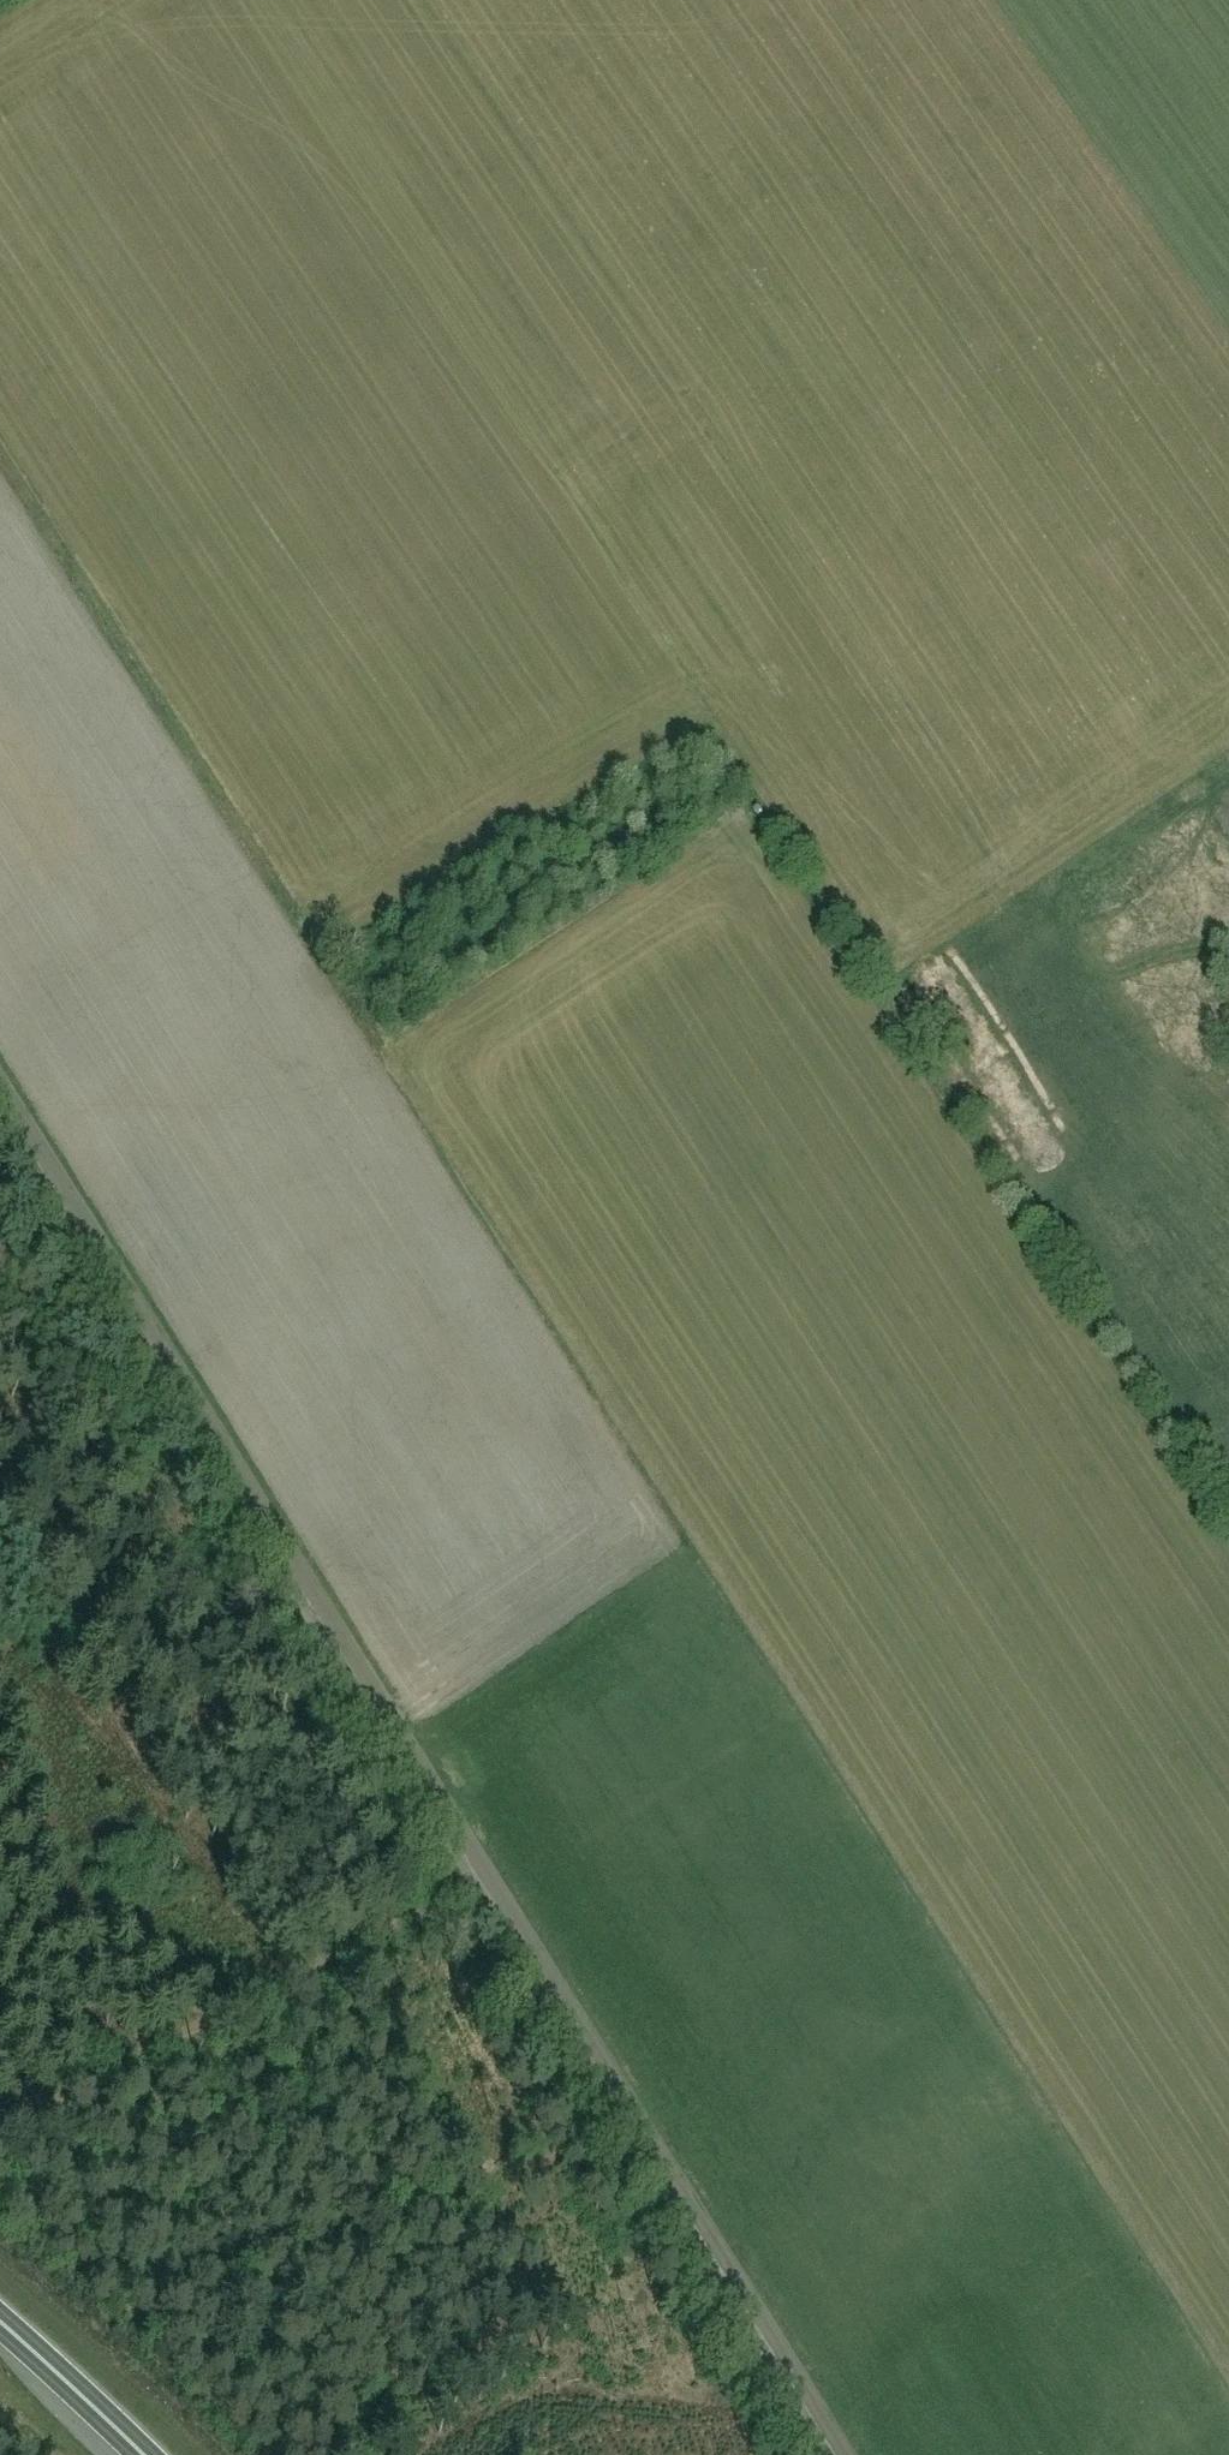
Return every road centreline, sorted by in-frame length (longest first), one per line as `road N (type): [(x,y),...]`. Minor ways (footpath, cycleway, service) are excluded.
road 1 (unclassified): [(0,1098),(842,2454)]
road 2 (trunk): [(0,2323),(138,2454)]

